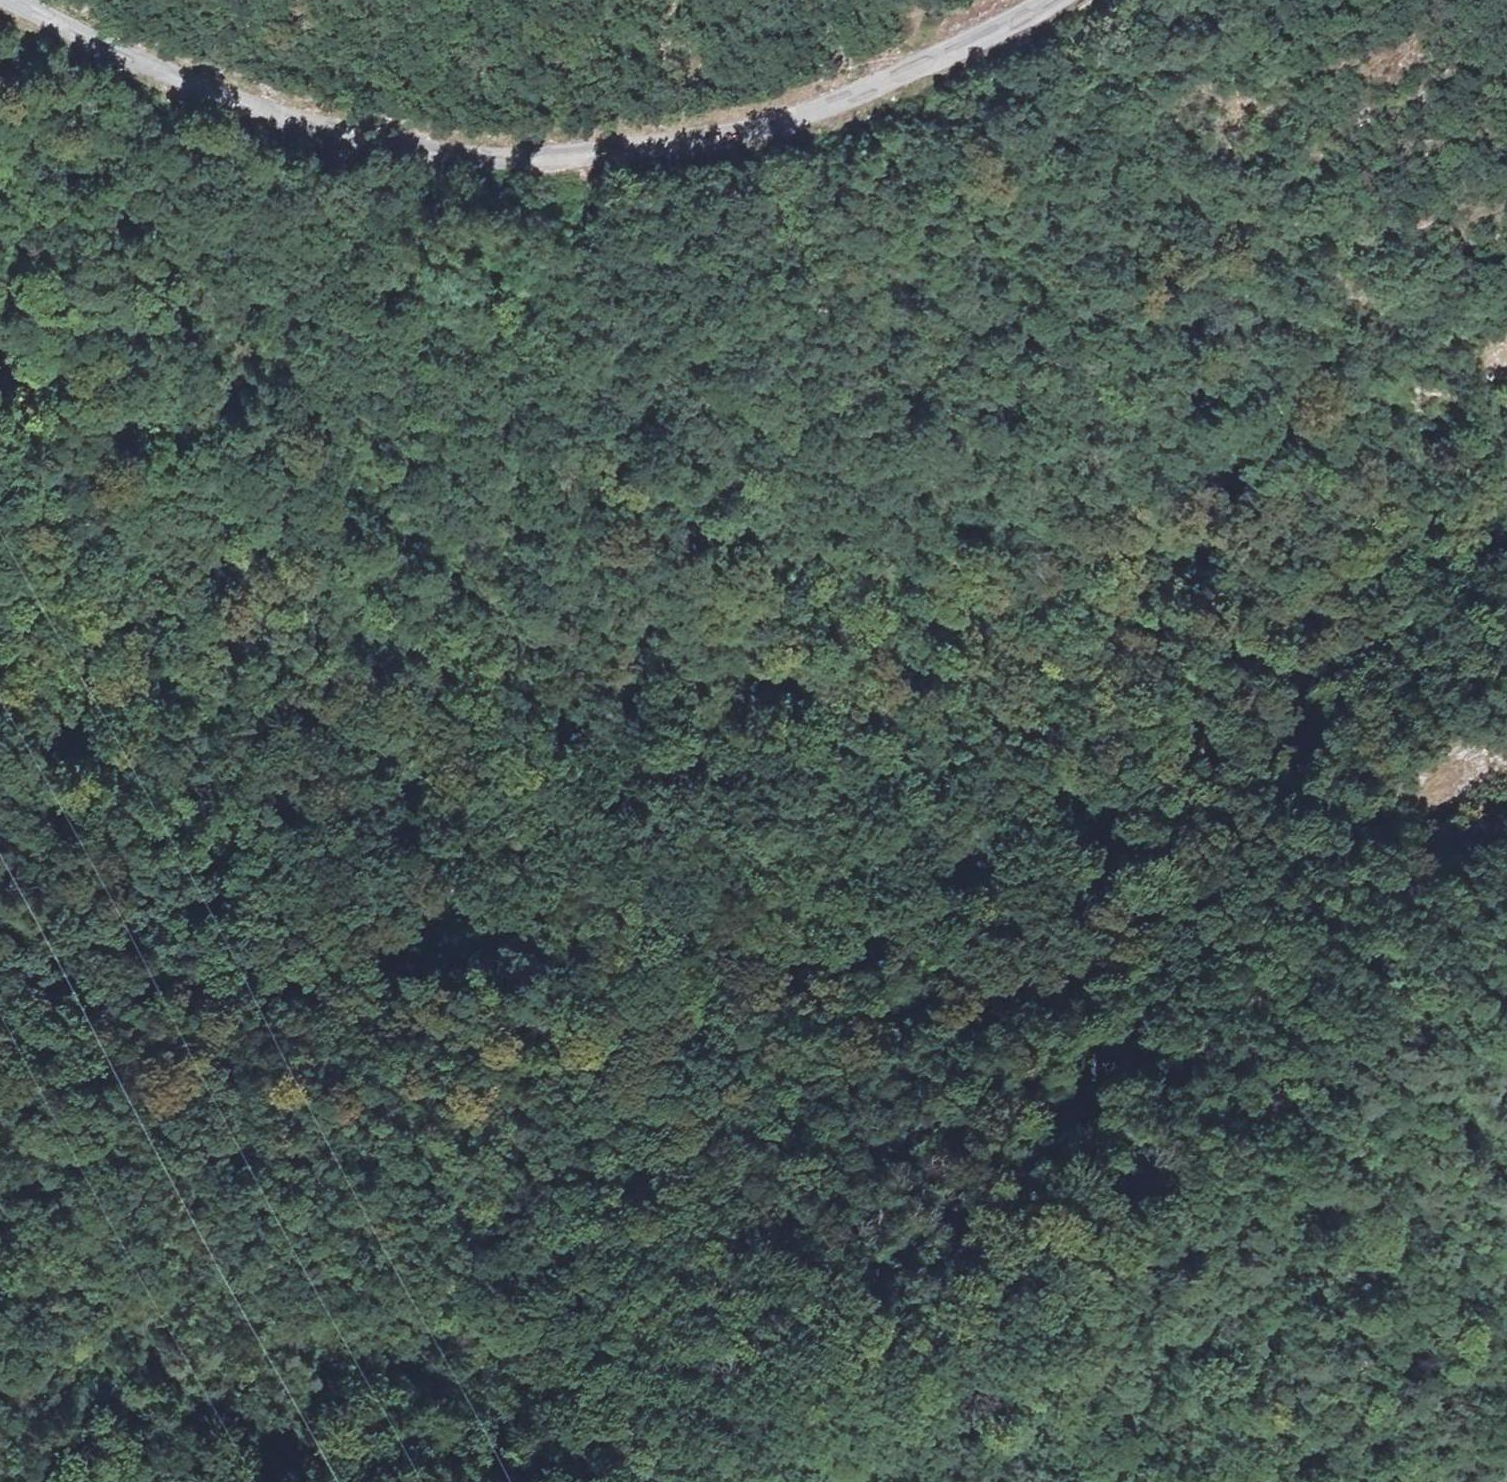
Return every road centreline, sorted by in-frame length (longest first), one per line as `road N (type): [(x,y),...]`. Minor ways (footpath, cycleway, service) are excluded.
road 1 (residential): [(1052,0),(928,70),(738,139),(516,170),(345,142),(258,114),(5,0)]

